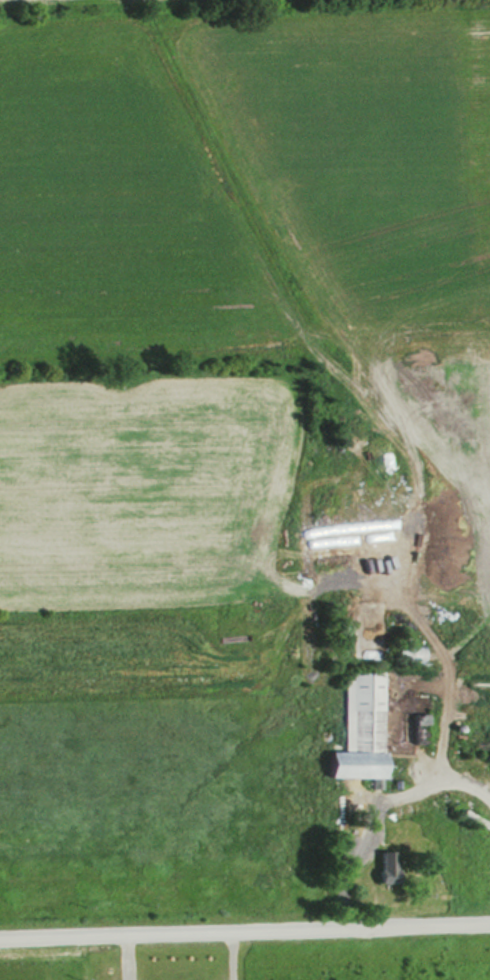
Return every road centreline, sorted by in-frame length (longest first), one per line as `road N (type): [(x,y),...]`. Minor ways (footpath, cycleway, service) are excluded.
road 1 (residential): [(0,938),(489,923)]

